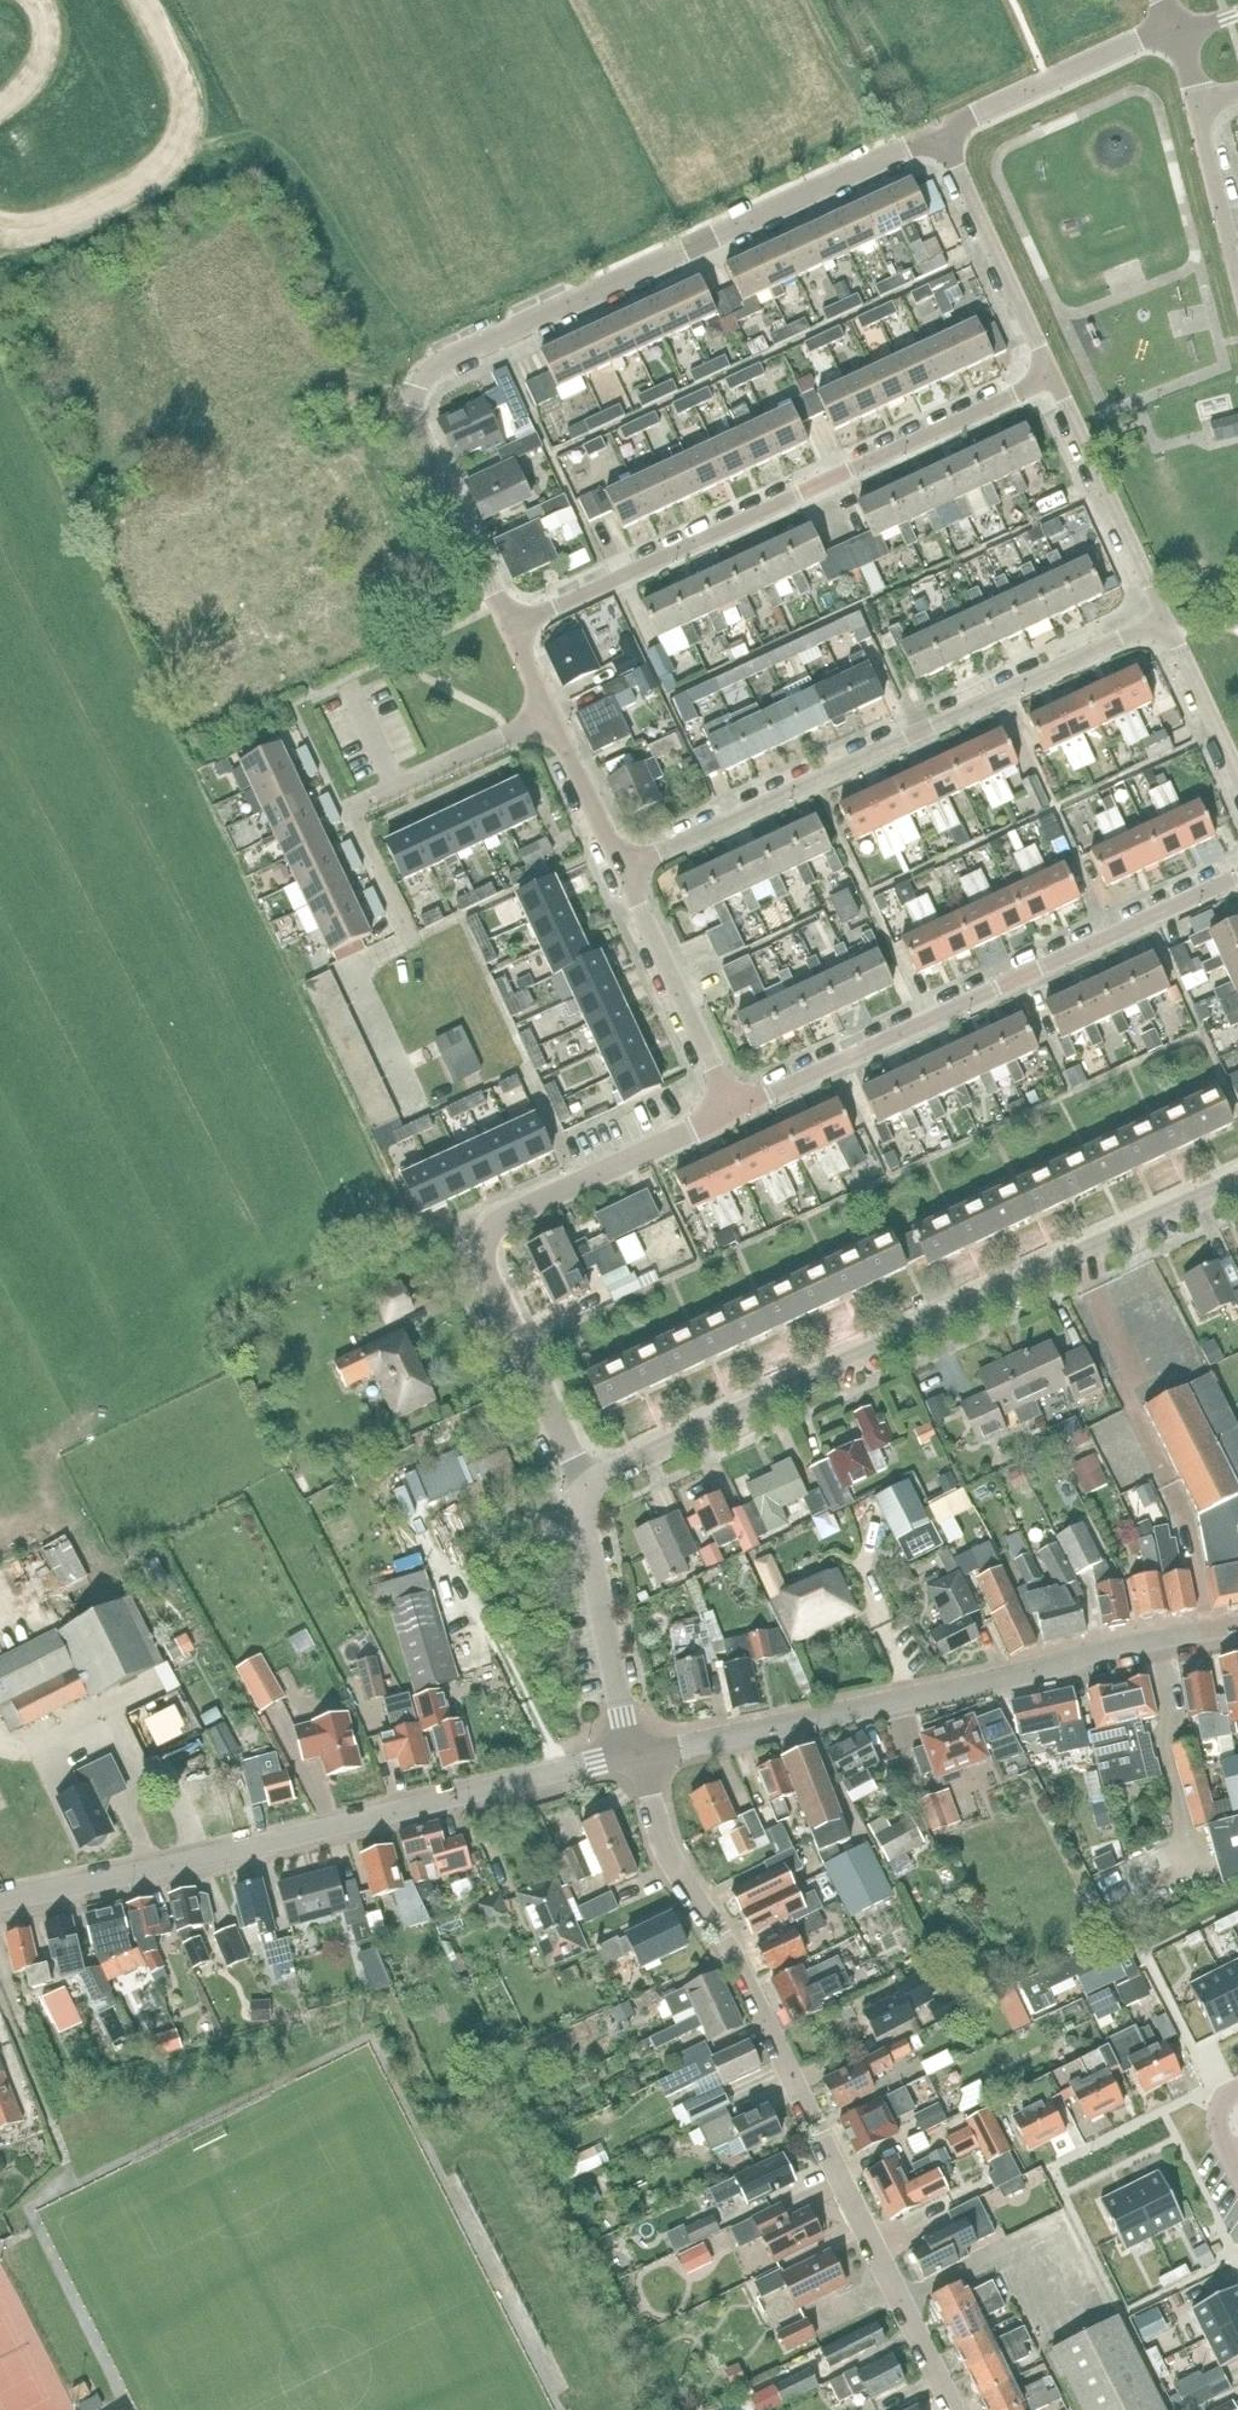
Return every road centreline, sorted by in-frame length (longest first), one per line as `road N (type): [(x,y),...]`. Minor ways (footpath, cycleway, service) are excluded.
road 1 (residential): [(509,629),(411,415),(415,387),(432,366),(943,130)]
road 2 (residential): [(957,2409),(737,1956),(662,1843),(636,1752)]
road 3 (residential): [(576,1487),(1237,1177)]
road 4 (tertiary): [(0,1901),(636,1752)]
road 5 (tertiary): [(1237,1625),(636,1752)]
road 6 (residential): [(1051,374),(509,629)]
road 7 (residential): [(622,870),(1163,614)]
road 8 (residential): [(732,1112),(1237,875)]
road 9 (residential): [(576,1487),(485,1273),(491,1231),(507,1215),(732,1112)]
road 10 (residential): [(412,942),(352,807),(548,717)]
road 11 (unclassified): [(636,1752),(576,1487)]
road 12 (residential): [(1051,374),(943,130)]
road 13 (residential): [(732,1112),(622,870)]
road 14 (residential): [(1163,614),(1051,374)]
road 15 (residential): [(943,130),(1139,40),(1179,30)]
road 16 (residential): [(1237,775),(1163,614)]
road 17 (residential): [(1237,266),(1194,100)]
road 18 (residential): [(622,870),(548,717)]

